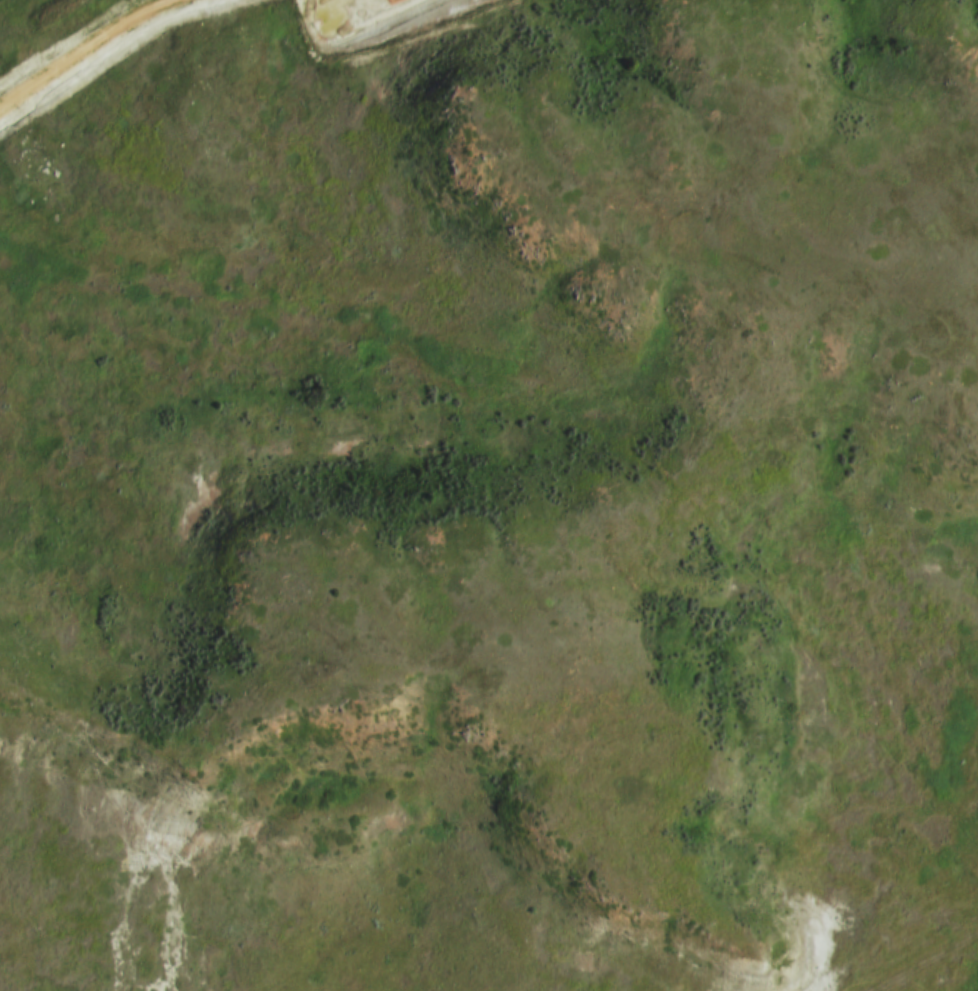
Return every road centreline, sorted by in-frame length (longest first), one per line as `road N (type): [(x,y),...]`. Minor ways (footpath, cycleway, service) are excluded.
road 1 (track): [(977,935),(870,990)]

